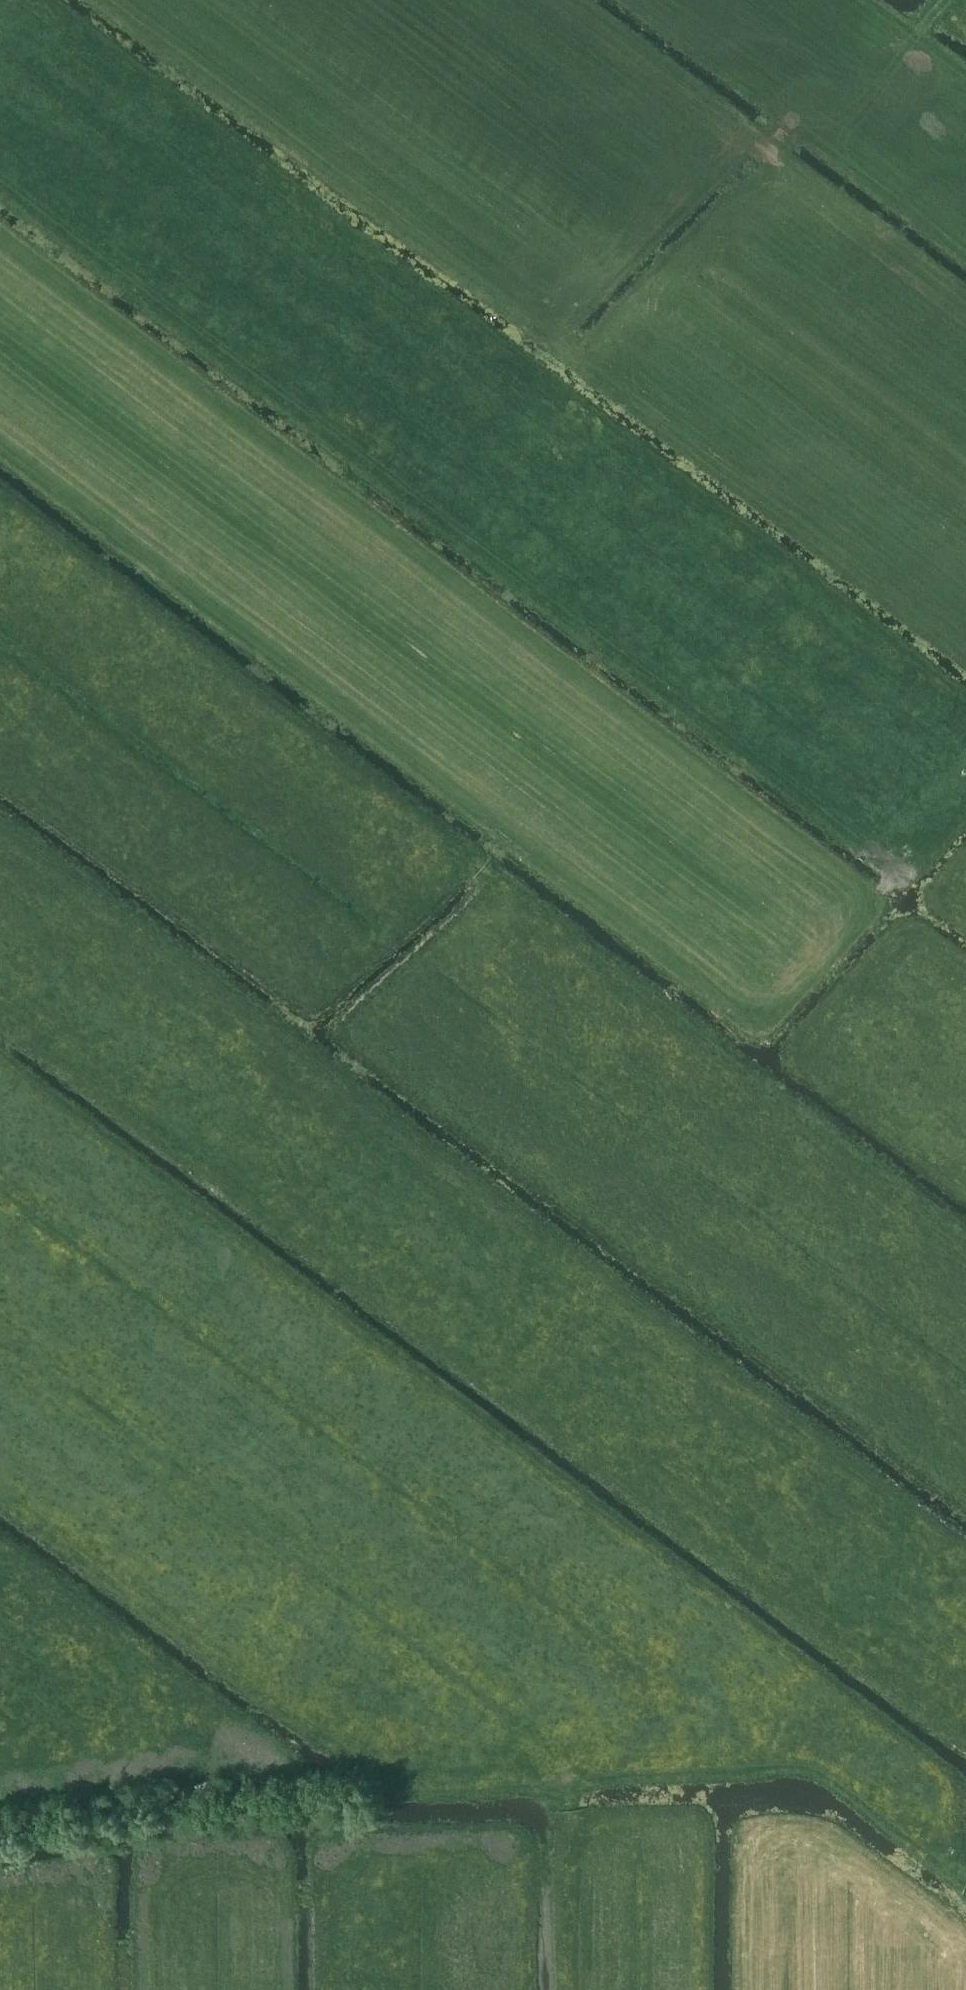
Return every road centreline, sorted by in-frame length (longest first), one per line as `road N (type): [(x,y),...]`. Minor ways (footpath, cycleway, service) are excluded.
road 1 (track): [(411,1796),(565,1764),(822,1760),(953,1868)]
road 2 (track): [(576,1989),(576,1788),(565,1764),(368,1627)]

